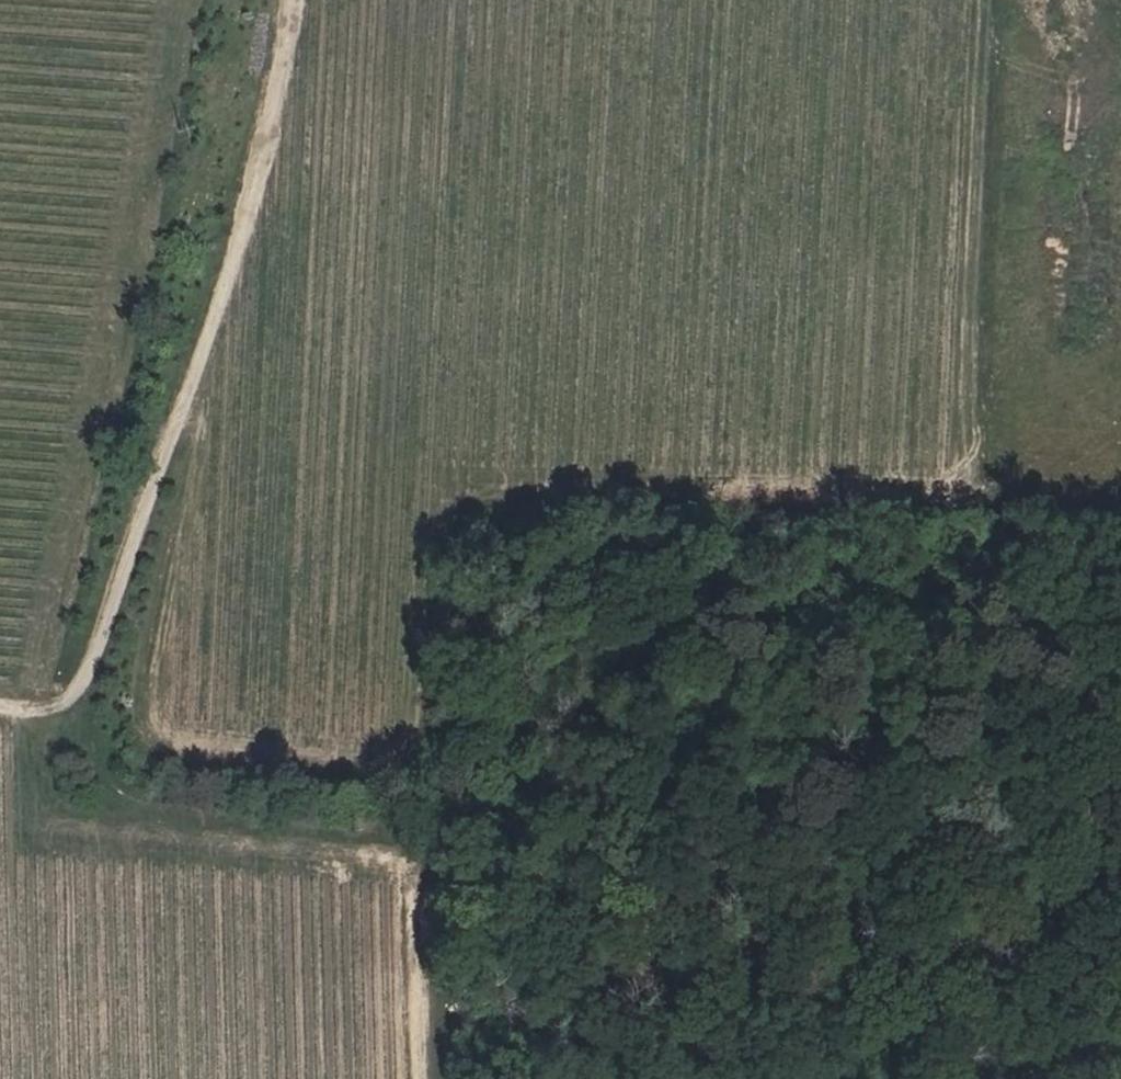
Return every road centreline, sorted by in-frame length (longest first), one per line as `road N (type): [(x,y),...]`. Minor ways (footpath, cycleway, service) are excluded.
road 1 (track): [(1120,512),(490,497),(457,565),(436,754),(110,745)]
road 2 (track): [(47,702),(187,0)]
road 3 (track): [(426,1078),(431,882),(401,855),(33,821)]

